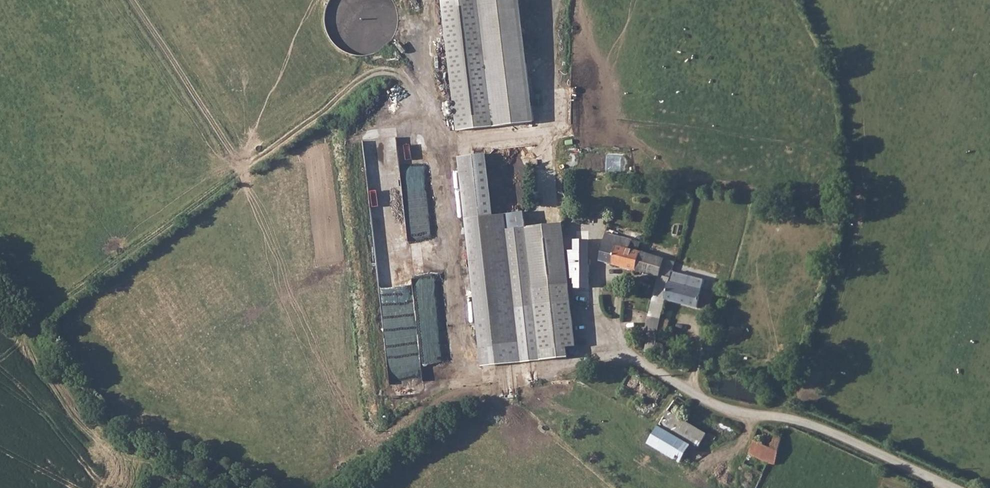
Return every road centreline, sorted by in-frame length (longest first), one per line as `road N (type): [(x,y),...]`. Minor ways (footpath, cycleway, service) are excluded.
road 1 (track): [(50,311),(360,80),(388,70),(435,72)]
road 2 (unclassified): [(598,316),(644,365),(726,411),(835,434),(951,487)]

